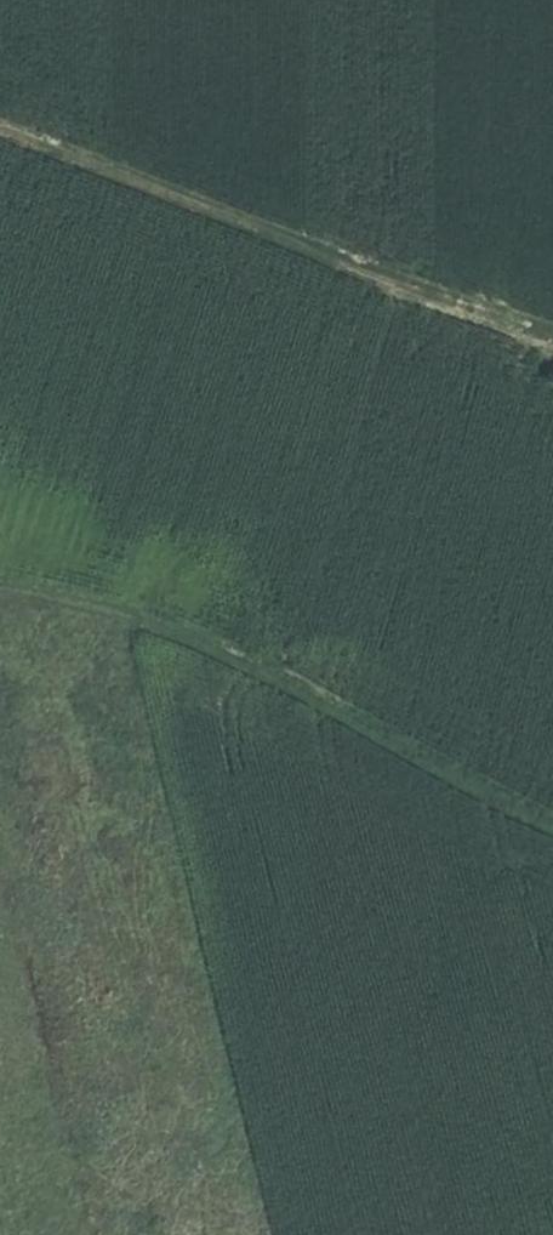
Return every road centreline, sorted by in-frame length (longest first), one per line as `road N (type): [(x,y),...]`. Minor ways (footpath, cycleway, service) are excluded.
road 1 (track): [(0,141),(552,335)]

